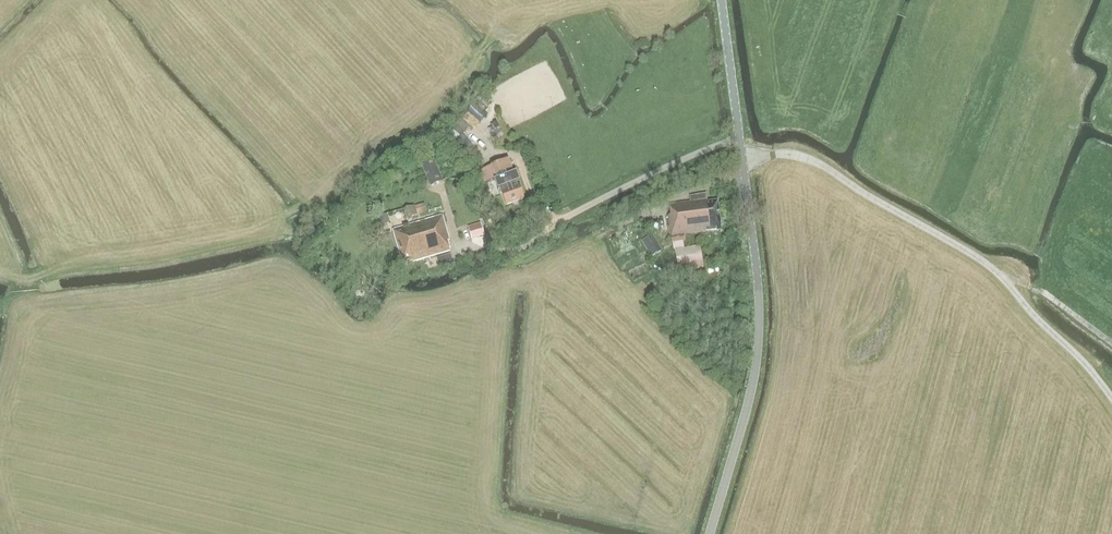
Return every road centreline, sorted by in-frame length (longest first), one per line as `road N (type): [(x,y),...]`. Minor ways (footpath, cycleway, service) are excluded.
road 1 (unclassified): [(710,533),(753,382),(759,319),(721,0)]
road 2 (track): [(1111,343),(1045,293),(1002,276)]

